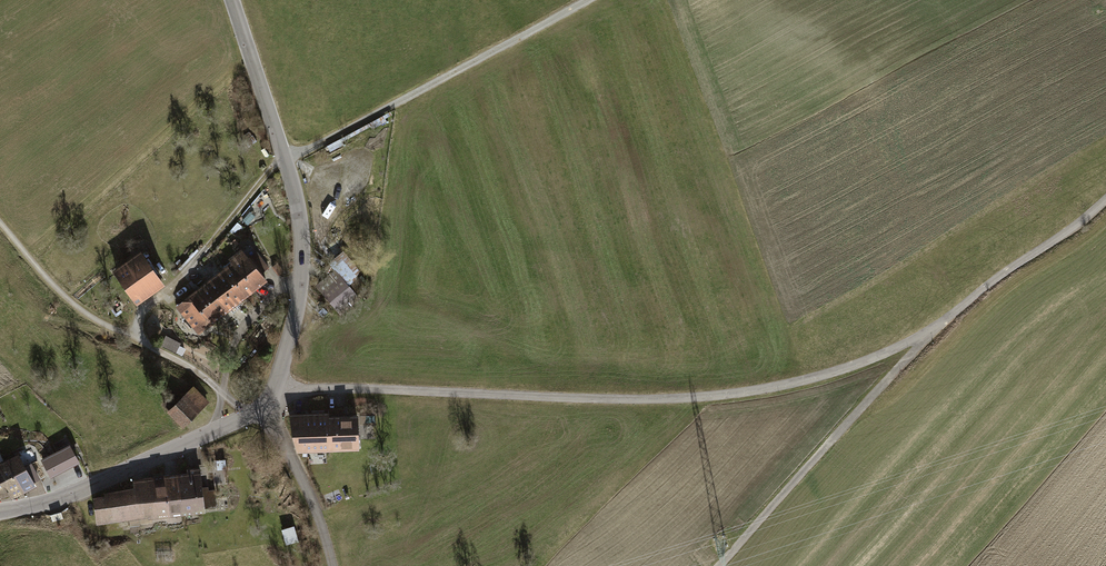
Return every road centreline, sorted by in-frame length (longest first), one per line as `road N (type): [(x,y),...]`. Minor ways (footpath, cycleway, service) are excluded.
road 1 (unclassified): [(1105,200),(939,325),(805,380),(663,398),(383,388),(302,391),(271,403)]
road 2 (tertiary): [(231,0),(302,233),(299,300),(271,403)]
road 3 (track): [(287,165),(586,0)]
road 4 (track): [(225,393),(145,344),(139,323),(284,156)]
road 5 (track): [(939,325),(718,565)]
road 6 (unclassified): [(271,403),(66,497),(0,512)]
road 7 (track): [(145,344),(83,312),(0,230)]
road 8 (track): [(271,403),(333,565)]

